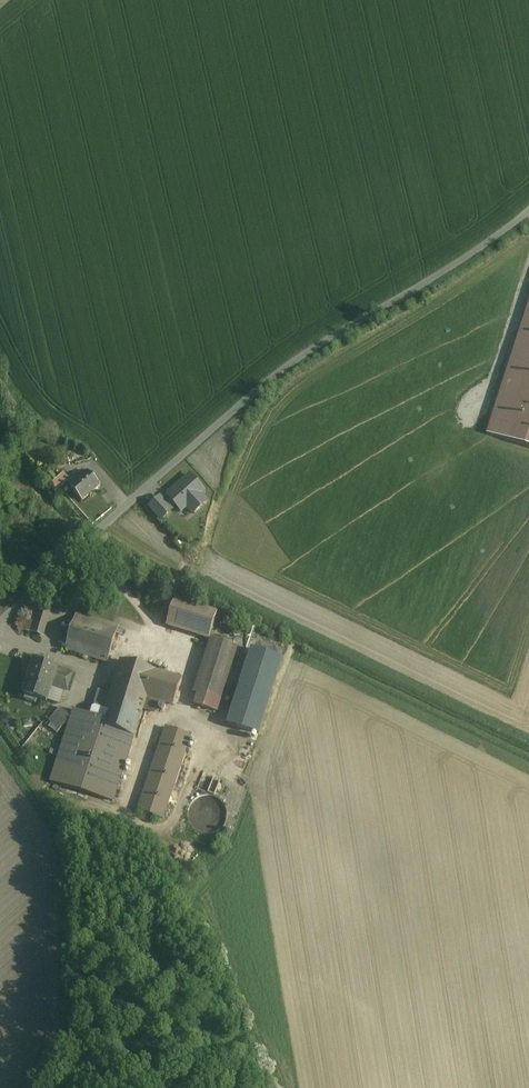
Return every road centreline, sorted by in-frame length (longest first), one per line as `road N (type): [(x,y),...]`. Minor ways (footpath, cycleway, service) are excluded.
road 1 (unclassified): [(0,622),(272,377),(528,212)]

